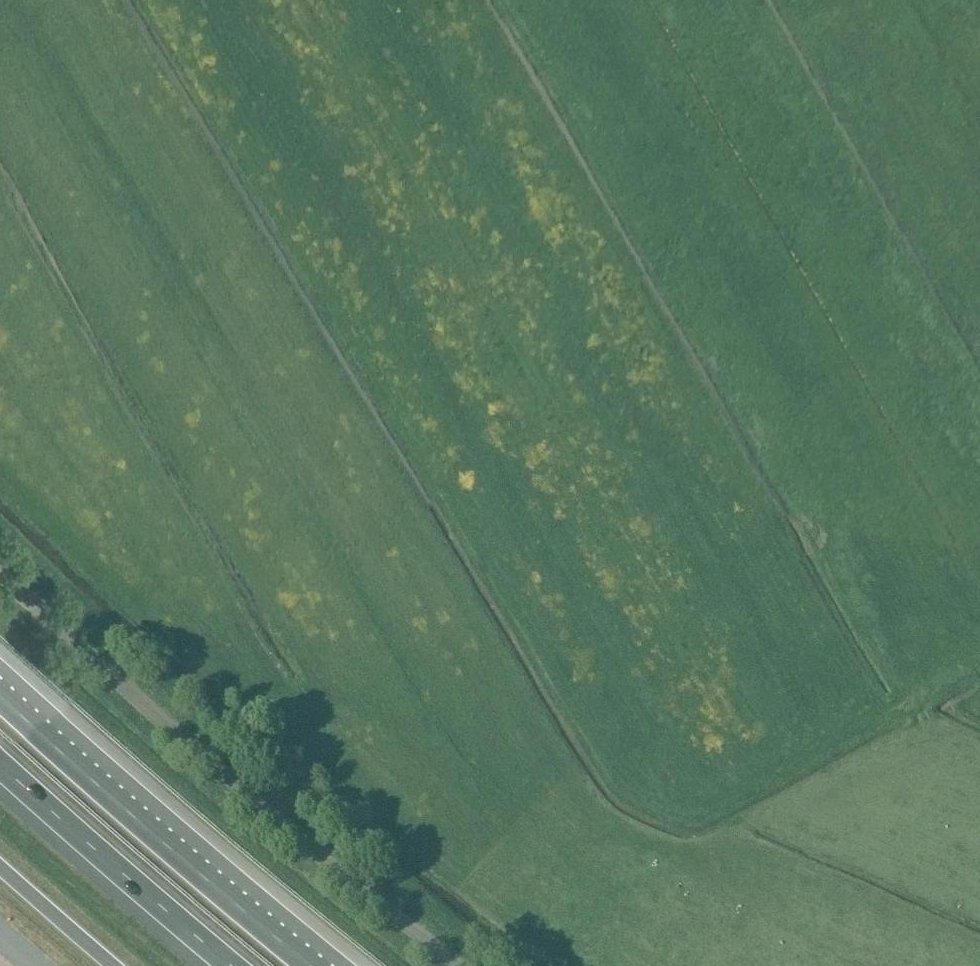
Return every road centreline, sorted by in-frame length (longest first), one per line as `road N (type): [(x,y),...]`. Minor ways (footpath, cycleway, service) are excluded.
road 1 (unclassified): [(458,965),(372,902),(0,576)]
road 2 (motorway): [(304,965),(0,701)]
road 3 (motorway): [(0,764),(233,965)]

